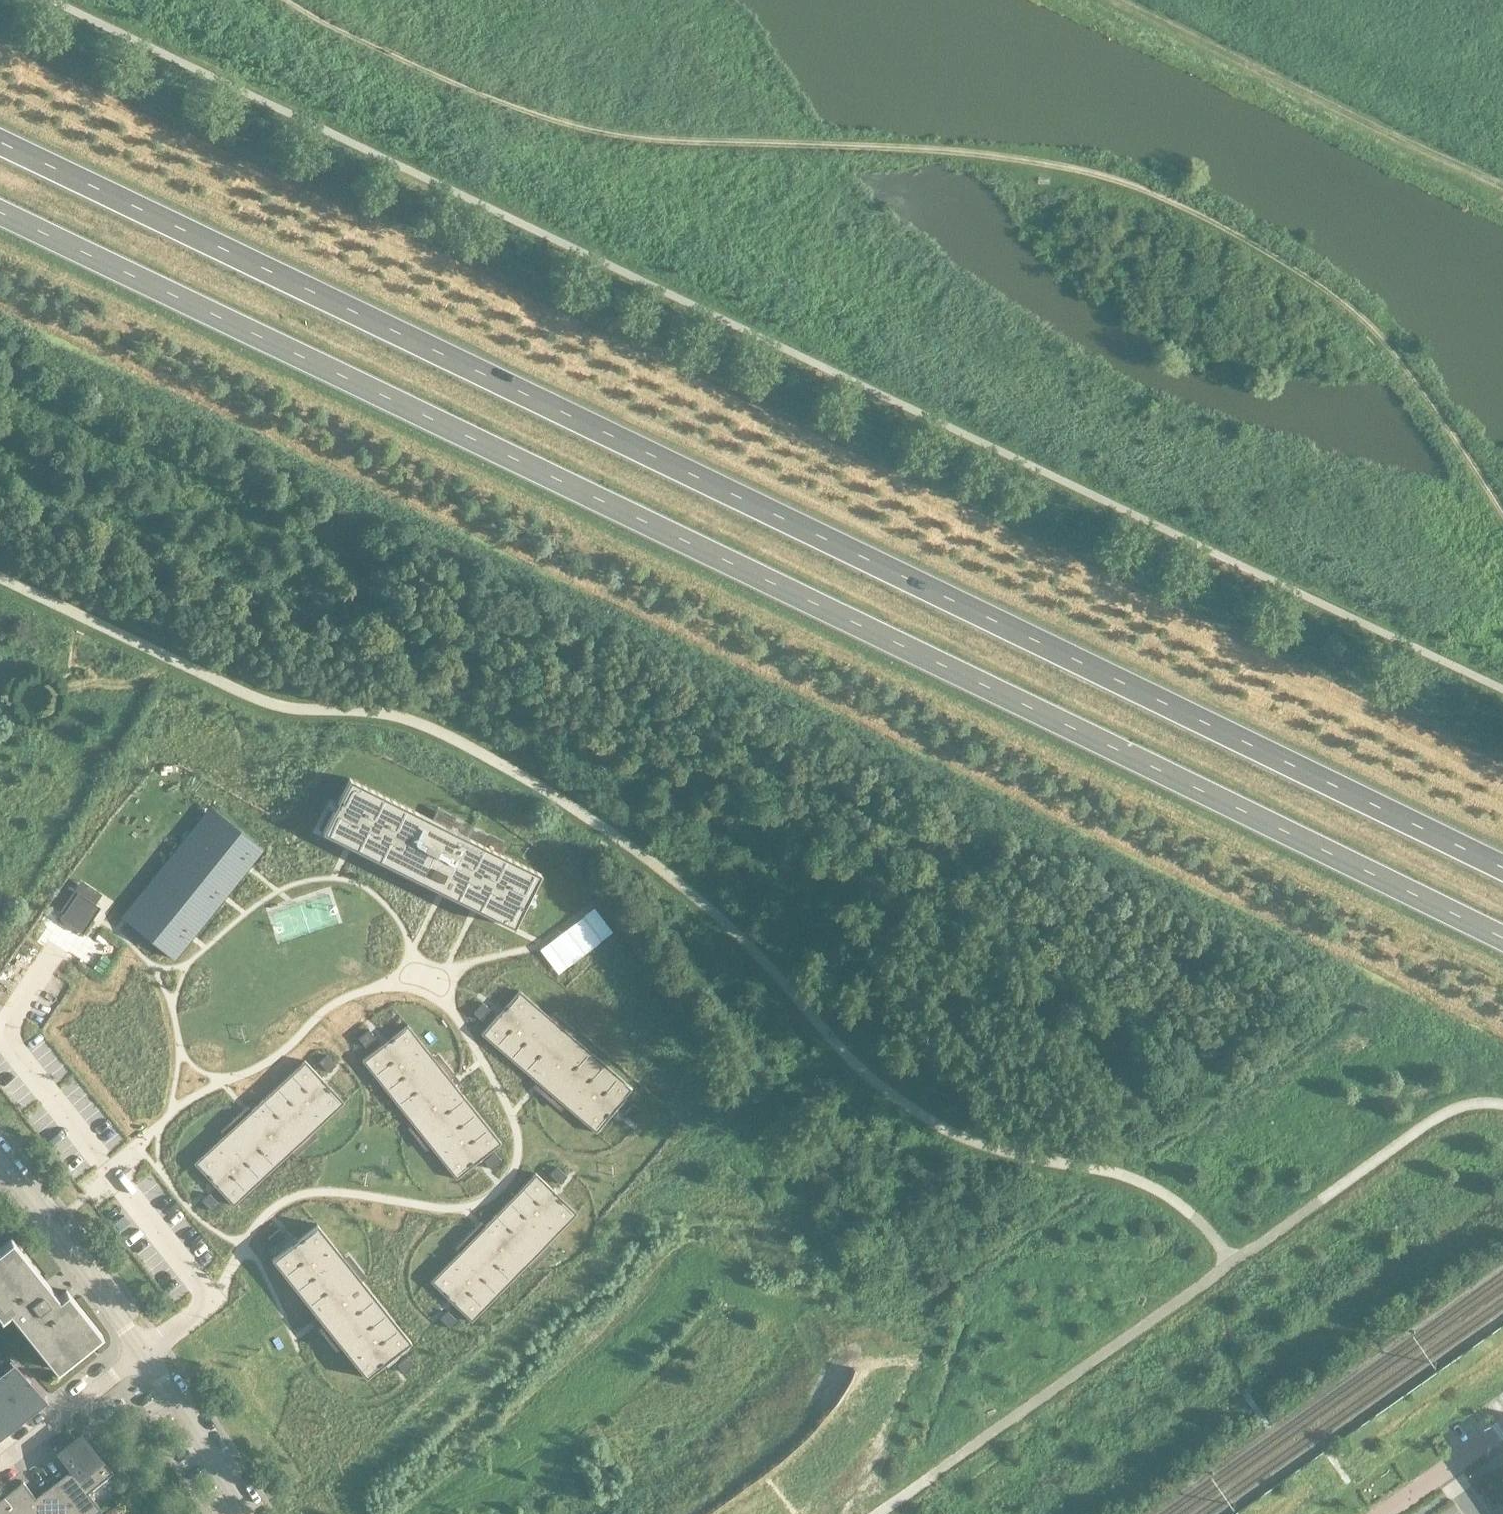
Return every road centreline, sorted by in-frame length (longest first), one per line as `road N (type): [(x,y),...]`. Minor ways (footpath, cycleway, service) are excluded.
road 1 (trunk): [(1502,868),(0,144)]
road 2 (trunk): [(0,216),(1502,939)]
road 3 (residential): [(143,1352),(213,1300),(4,1035),(69,930)]
road 4 (track): [(1502,195),(1100,0)]
road 5 (residential): [(143,1352),(0,1164)]
road 6 (residential): [(249,1513),(143,1352)]
road 7 (residential): [(143,1352),(0,1465)]
road 8 (residential): [(1385,1513),(1502,1430)]

